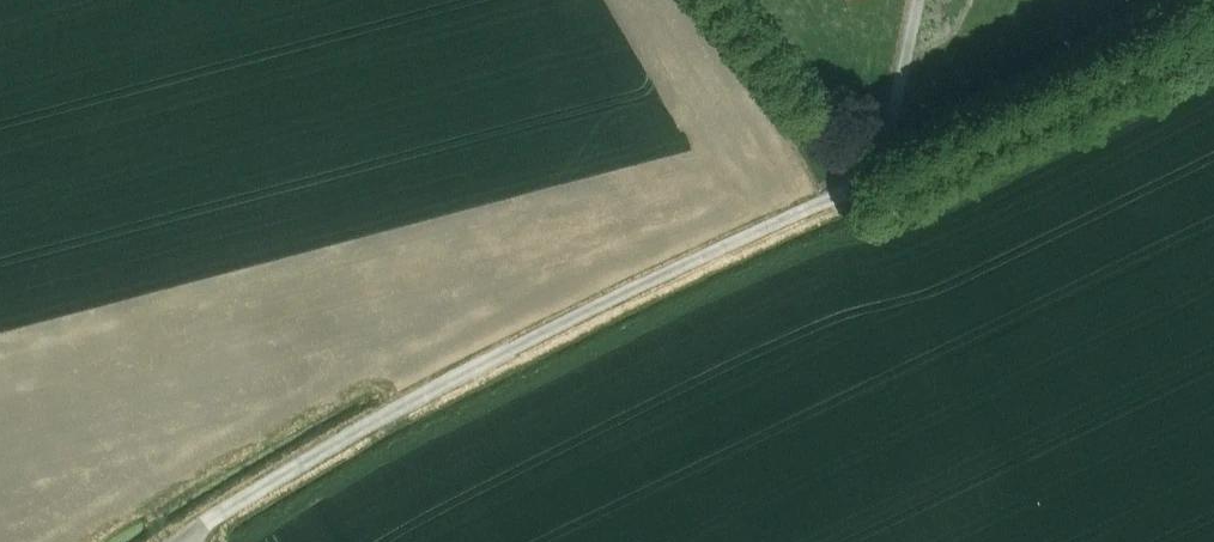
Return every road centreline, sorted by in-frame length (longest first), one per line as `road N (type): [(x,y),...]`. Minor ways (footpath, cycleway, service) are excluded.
road 1 (unclassified): [(187,533),(420,396),(857,187),(922,169),(1213,22)]

